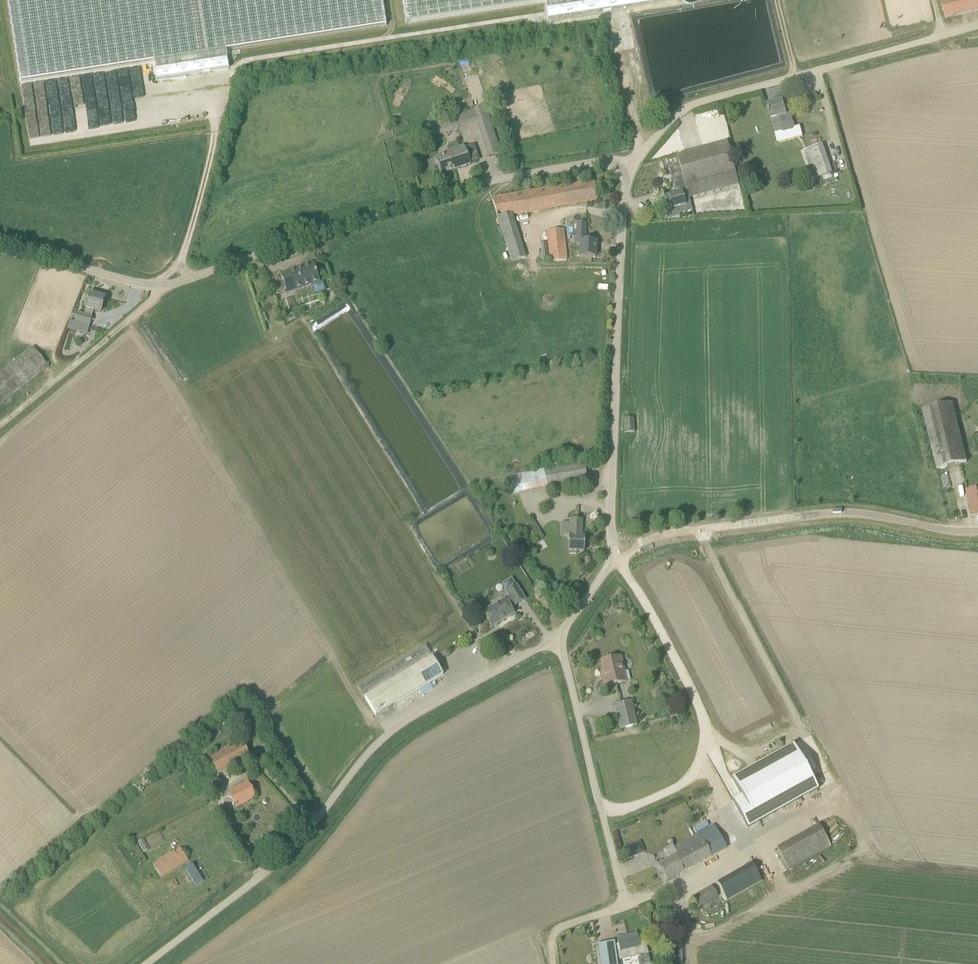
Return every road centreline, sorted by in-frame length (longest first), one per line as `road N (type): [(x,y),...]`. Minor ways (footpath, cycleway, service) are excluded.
road 1 (unclassified): [(627,169),(598,161),(474,186),(168,287),(0,246)]
road 2 (unclassified): [(147,963),(309,833),(385,737),(557,637)]
road 3 (unclassified): [(620,555),(611,532),(627,169)]
road 4 (unclassified): [(556,963),(553,942),(562,928),(617,909),(626,894),(557,637)]
road 5 (unclassified): [(620,555),(681,531),(844,511),(977,530)]
road 6 (unclassified): [(627,169),(696,104),(952,36)]

